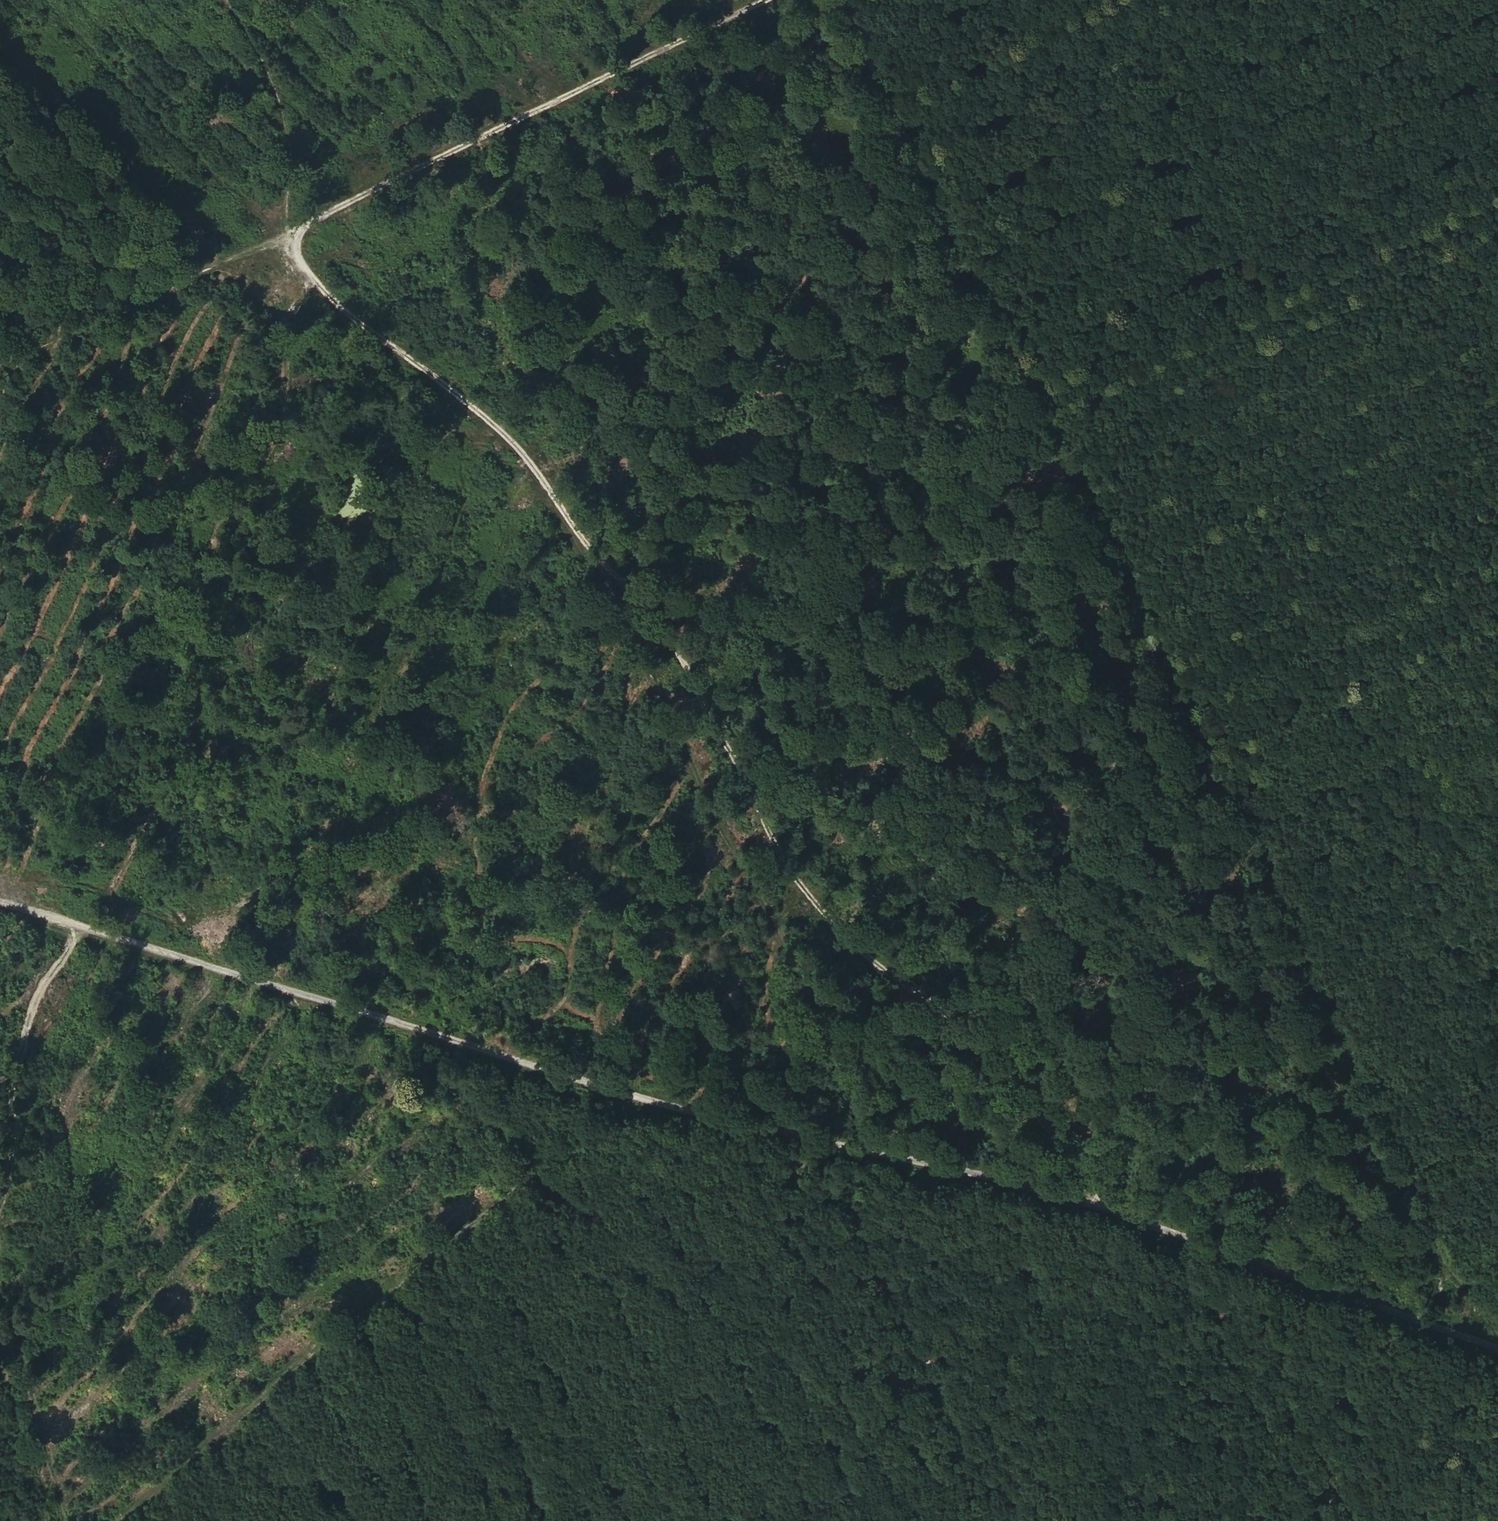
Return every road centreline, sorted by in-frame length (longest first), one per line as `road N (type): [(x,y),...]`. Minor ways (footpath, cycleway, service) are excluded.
road 1 (track): [(0,369),(766,0)]
road 2 (track): [(0,902),(790,1134)]
road 3 (track): [(1107,1206),(1497,1347)]
road 4 (track): [(790,1134),(1107,1206)]
road 5 (track): [(289,234),(286,209),(302,163),(246,0)]

